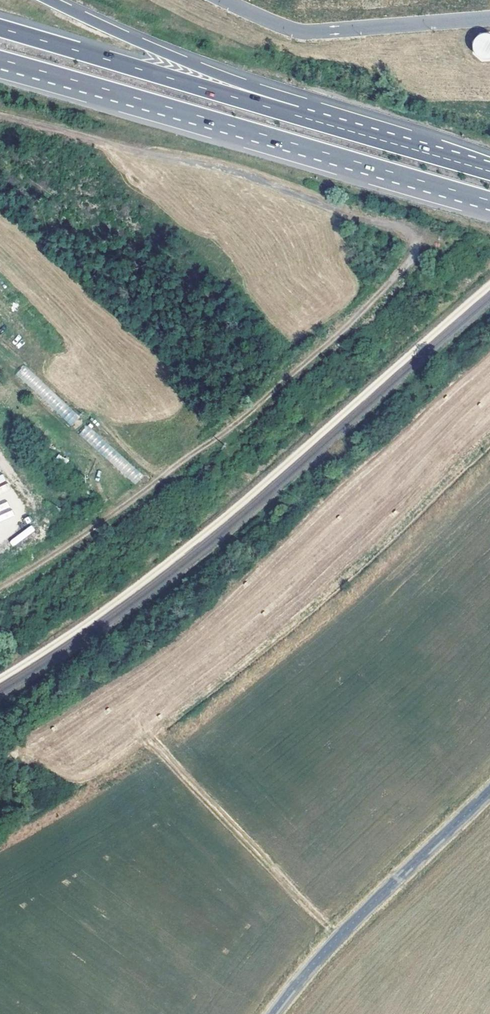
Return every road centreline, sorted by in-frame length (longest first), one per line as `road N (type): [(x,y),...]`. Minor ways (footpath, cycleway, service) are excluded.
road 1 (track): [(0,587),(227,432),(349,327),(412,249),(405,231),(367,221)]
road 2 (motorway): [(0,59),(489,202)]
road 3 (tertiary): [(272,1013),(351,923),(489,790)]
road 4 (motorway): [(263,105),(0,28)]
road 5 (motorway): [(263,105),(248,88),(44,0)]
road 6 (motorway): [(489,171),(263,105)]

